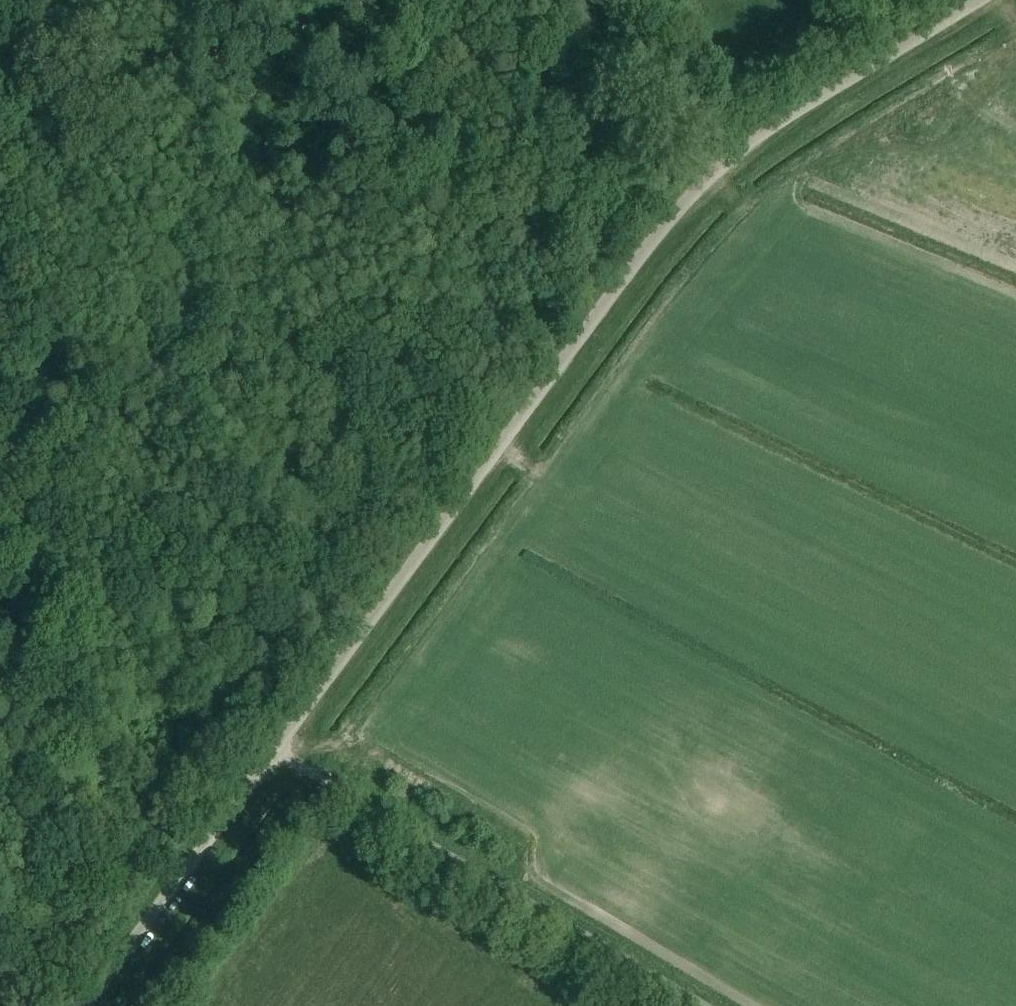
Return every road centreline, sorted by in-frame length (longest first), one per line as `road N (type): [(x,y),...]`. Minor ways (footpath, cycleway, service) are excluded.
road 1 (unclassified): [(84,1005),(661,230),(747,144),(978,0)]

